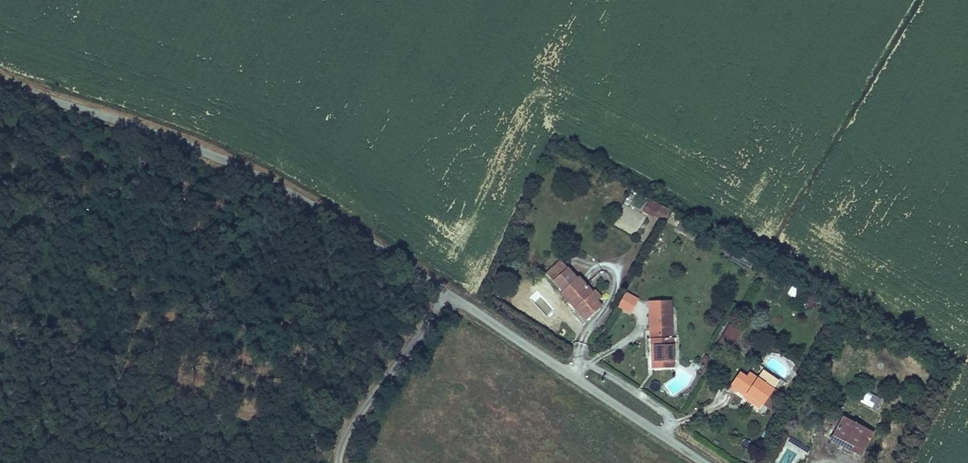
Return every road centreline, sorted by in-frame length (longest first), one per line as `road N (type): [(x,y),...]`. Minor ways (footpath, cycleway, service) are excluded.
road 1 (unclassified): [(0,85),(138,128),(271,182),(705,462)]
road 2 (track): [(342,462),(352,423),(446,292)]

